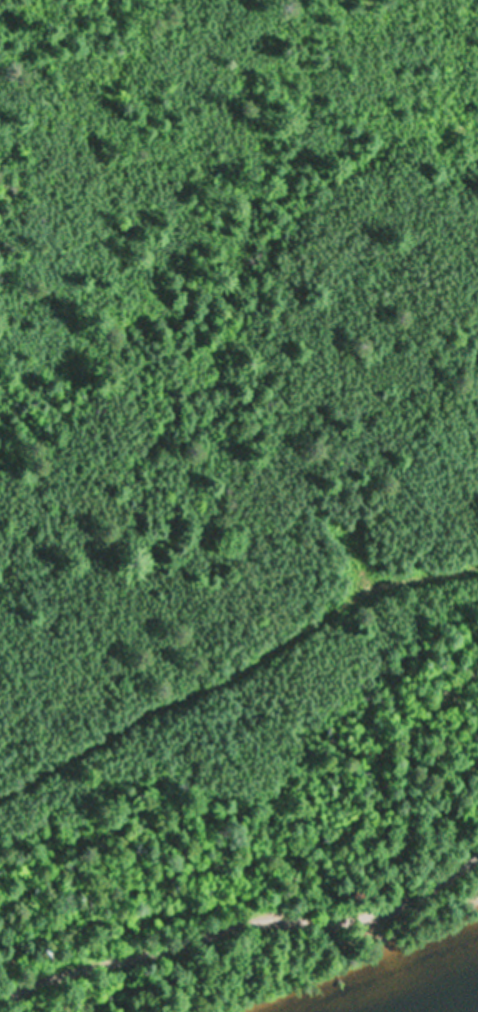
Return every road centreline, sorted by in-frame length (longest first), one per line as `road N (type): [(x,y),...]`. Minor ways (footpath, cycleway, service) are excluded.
road 1 (residential): [(0,991),(247,913),(352,915),(477,846)]

